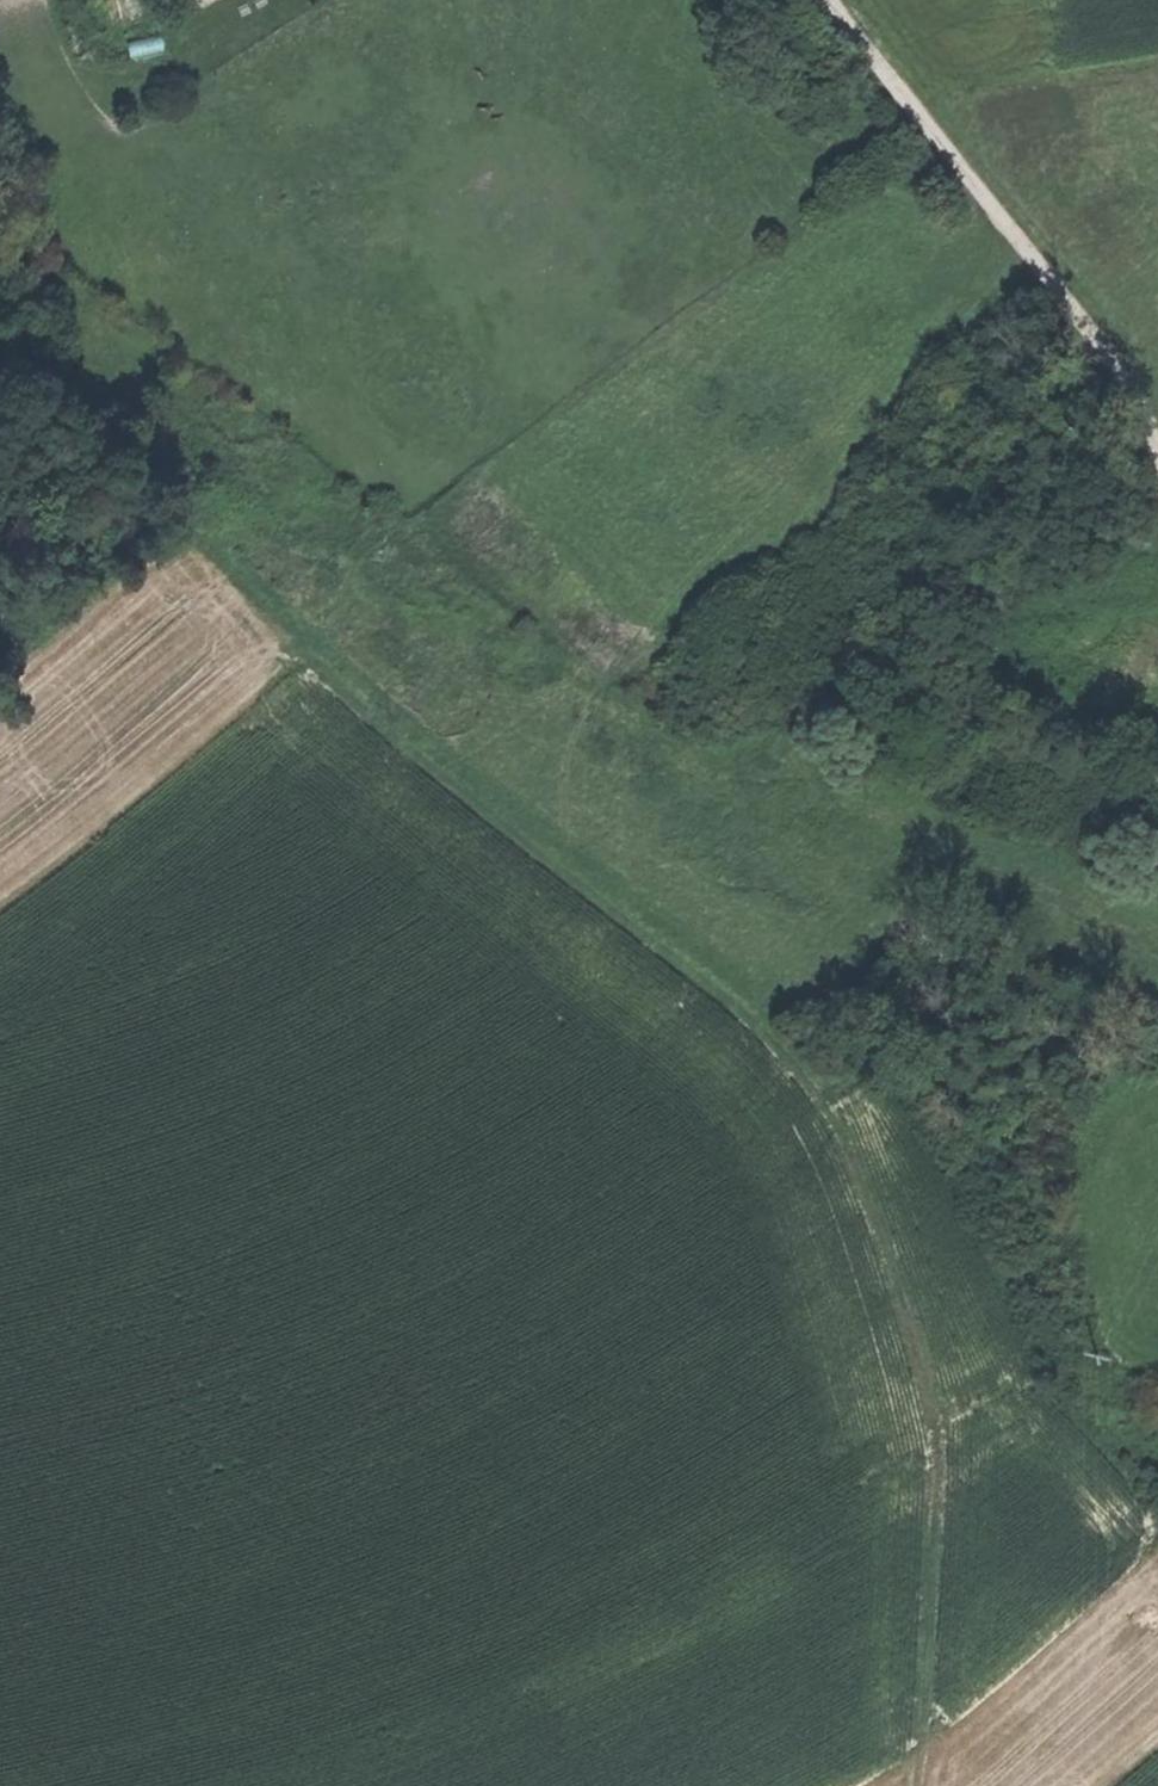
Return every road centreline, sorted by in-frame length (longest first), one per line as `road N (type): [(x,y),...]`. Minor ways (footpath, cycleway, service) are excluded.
road 1 (track): [(913,1785),(931,1547),(933,1386),(859,1164),(826,1096),(770,1020),(288,628),(172,505)]
road 2 (track): [(1157,433),(1116,355),(835,0)]

